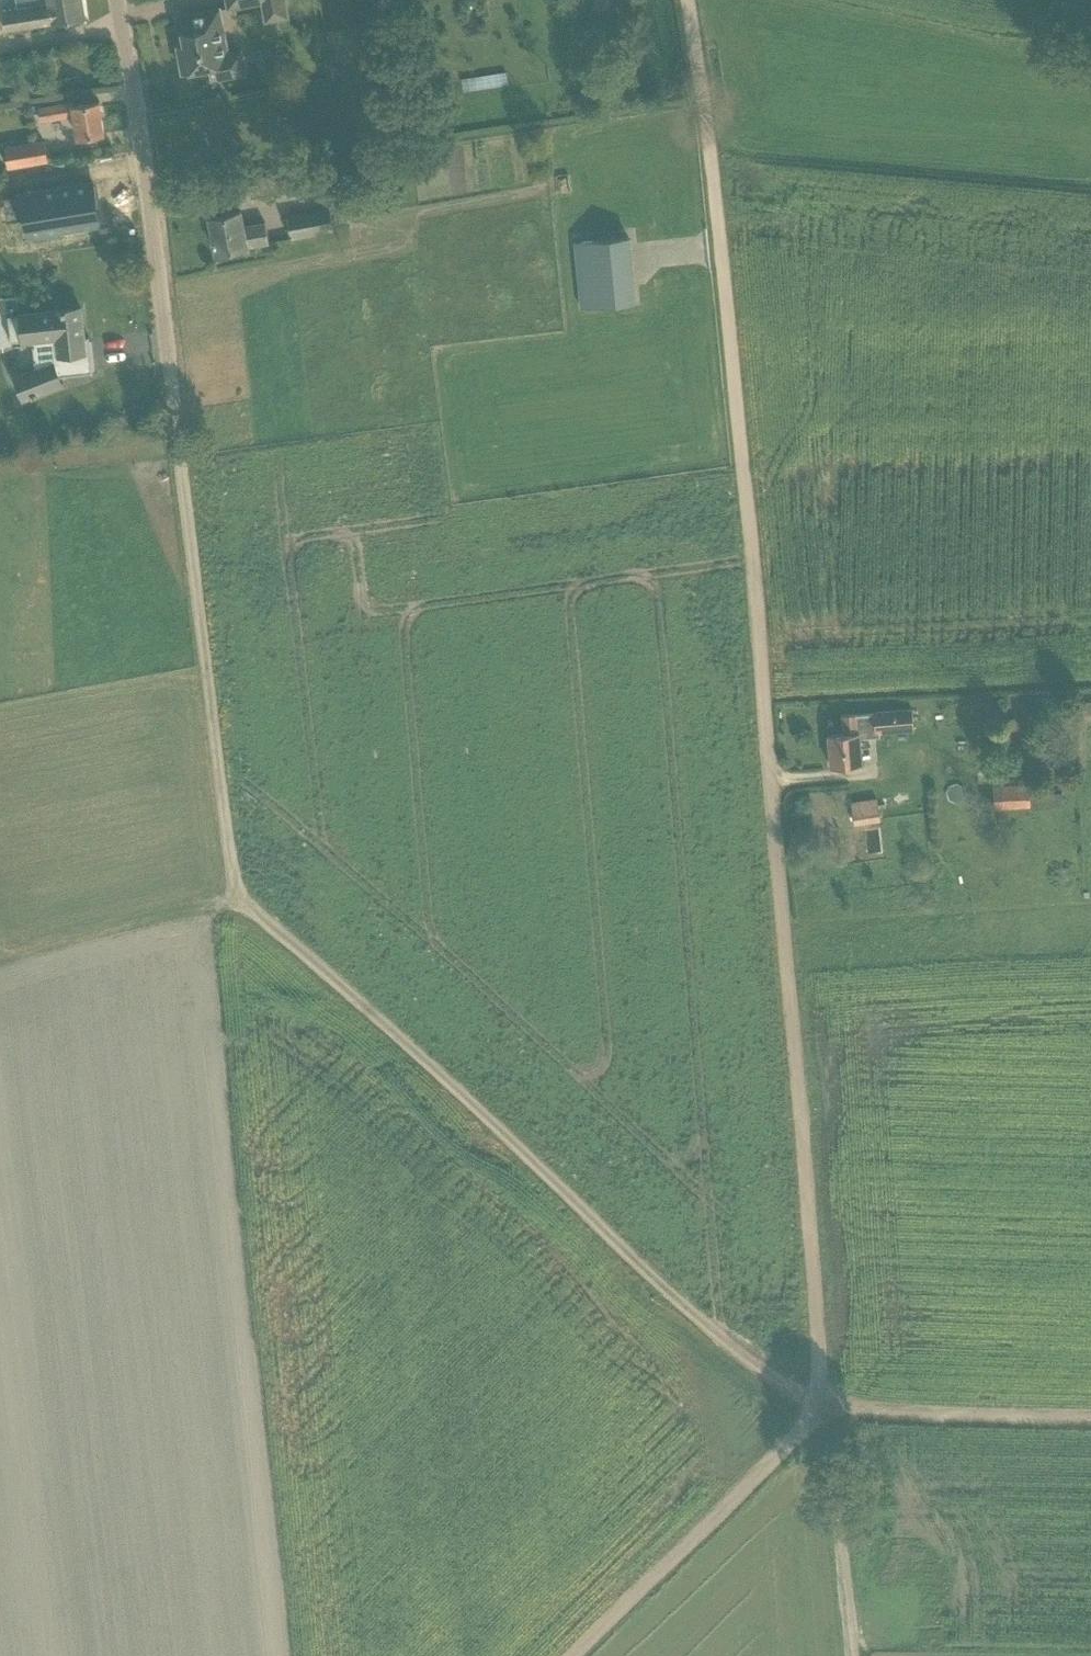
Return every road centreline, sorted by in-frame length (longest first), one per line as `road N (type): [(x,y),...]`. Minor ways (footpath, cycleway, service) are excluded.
road 1 (track): [(815,1413),(821,1331),(751,532),(690,0)]
road 2 (track): [(177,418),(231,887),(240,908),(339,989),(787,1411),(815,1413)]
road 3 (residential): [(177,418),(118,0)]
road 4 (track): [(574,1655),(815,1413)]
road 5 (track): [(815,1413),(1090,1423)]

